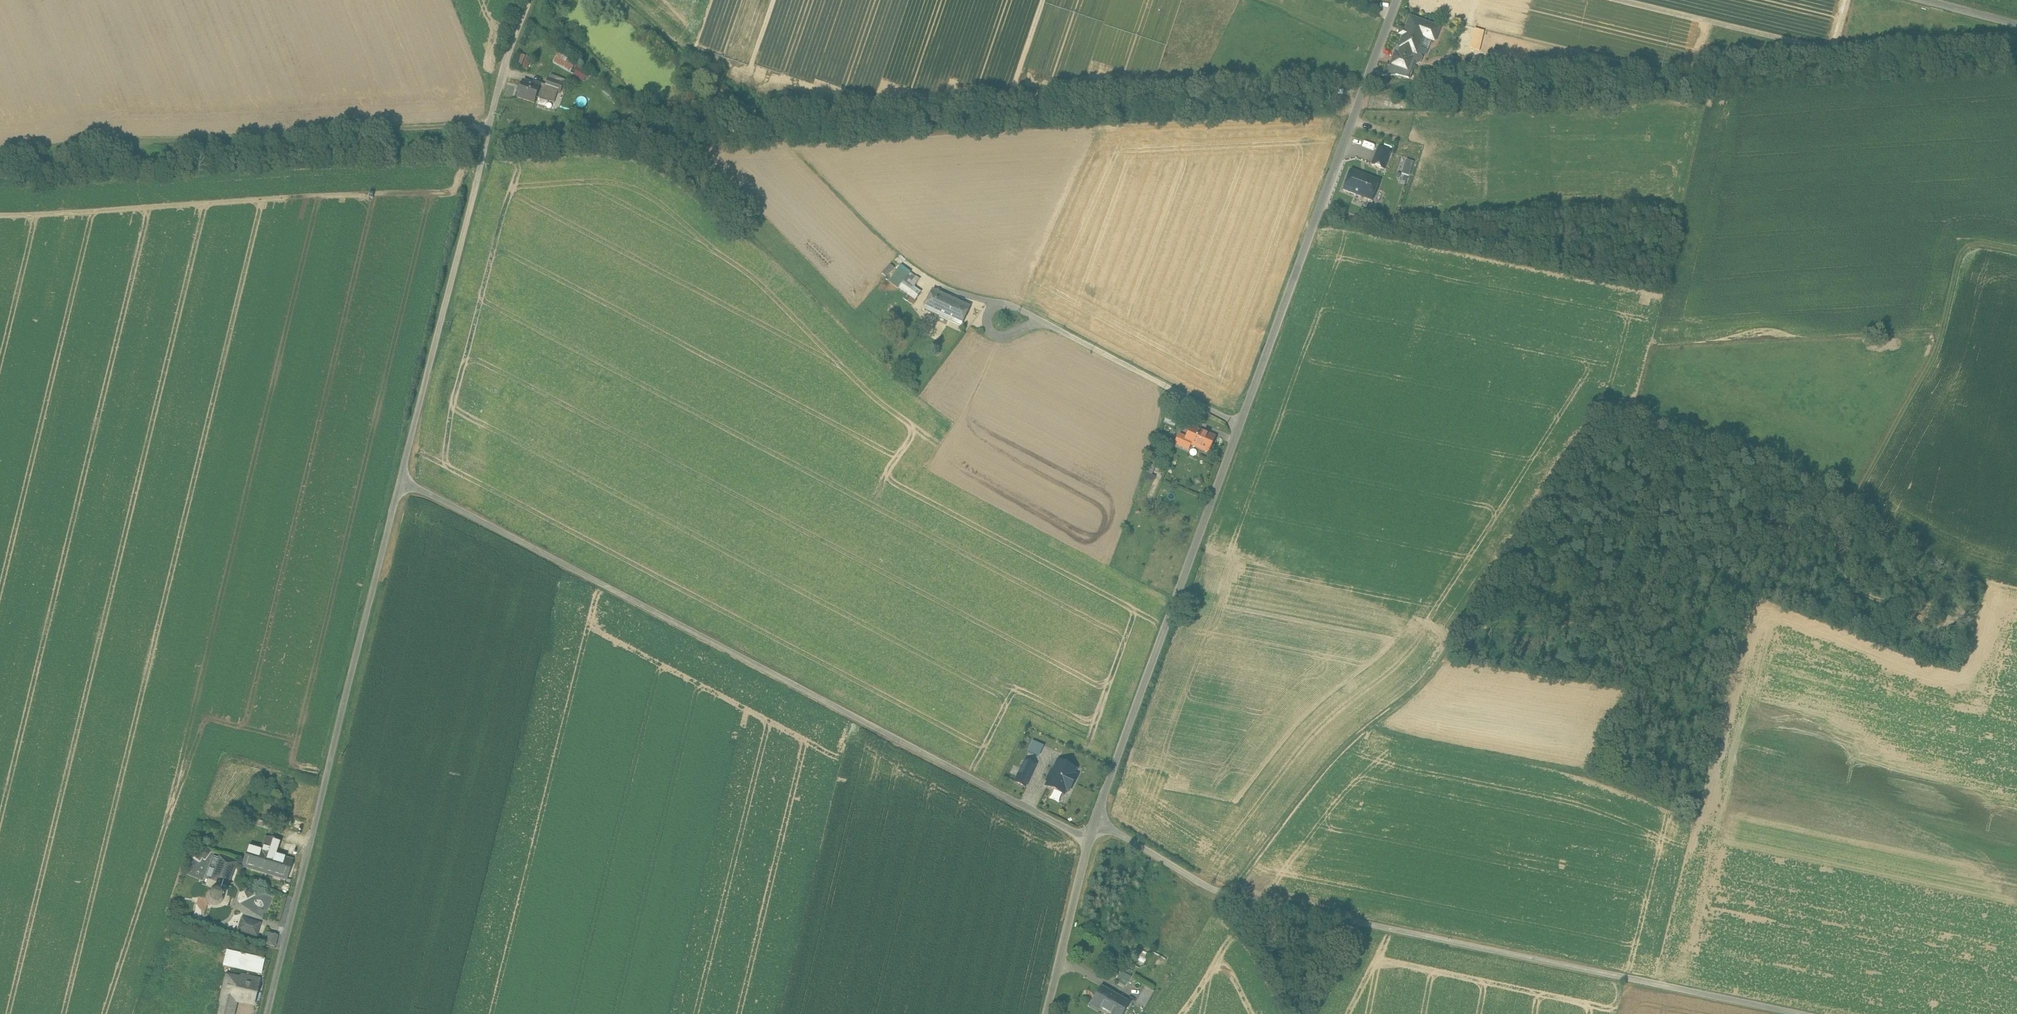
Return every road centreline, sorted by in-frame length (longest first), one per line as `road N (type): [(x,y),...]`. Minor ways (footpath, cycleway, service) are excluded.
road 1 (unclassified): [(1096,820),(1401,0)]
road 2 (unclassified): [(403,483),(1090,840)]
road 3 (unclassified): [(1803,1013),(1221,893),(1096,820)]
road 4 (unclassified): [(403,483),(267,1013)]
road 5 (unclassified): [(532,0),(505,72),(403,483)]
road 6 (unclassified): [(1047,1013),(1090,840)]

